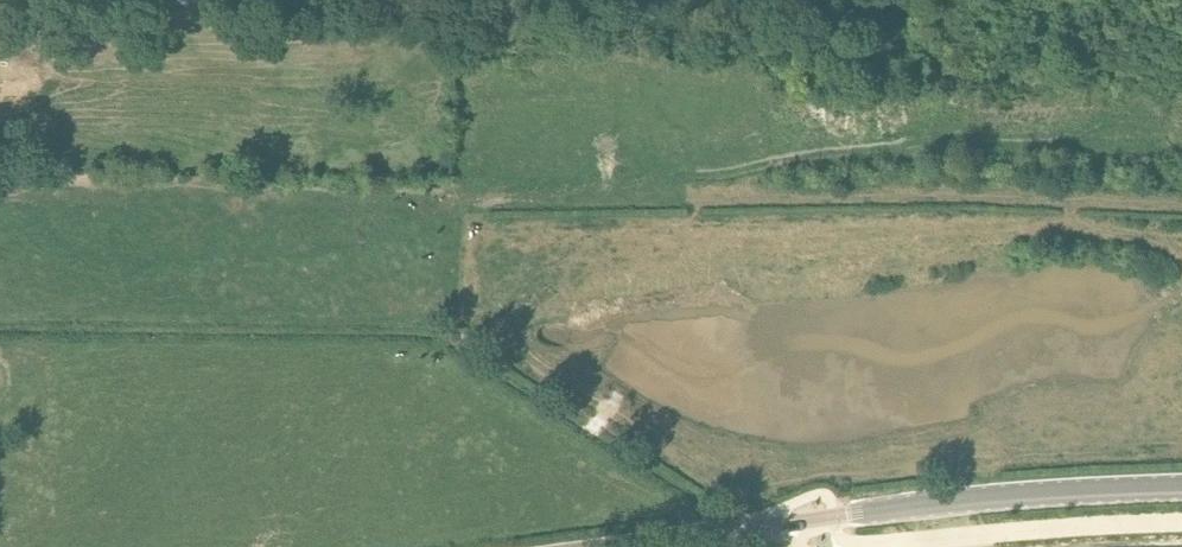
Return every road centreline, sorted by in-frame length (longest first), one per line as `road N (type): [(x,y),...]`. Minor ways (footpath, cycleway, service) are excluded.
road 1 (tertiary): [(634,546),(926,504),(1181,487)]

